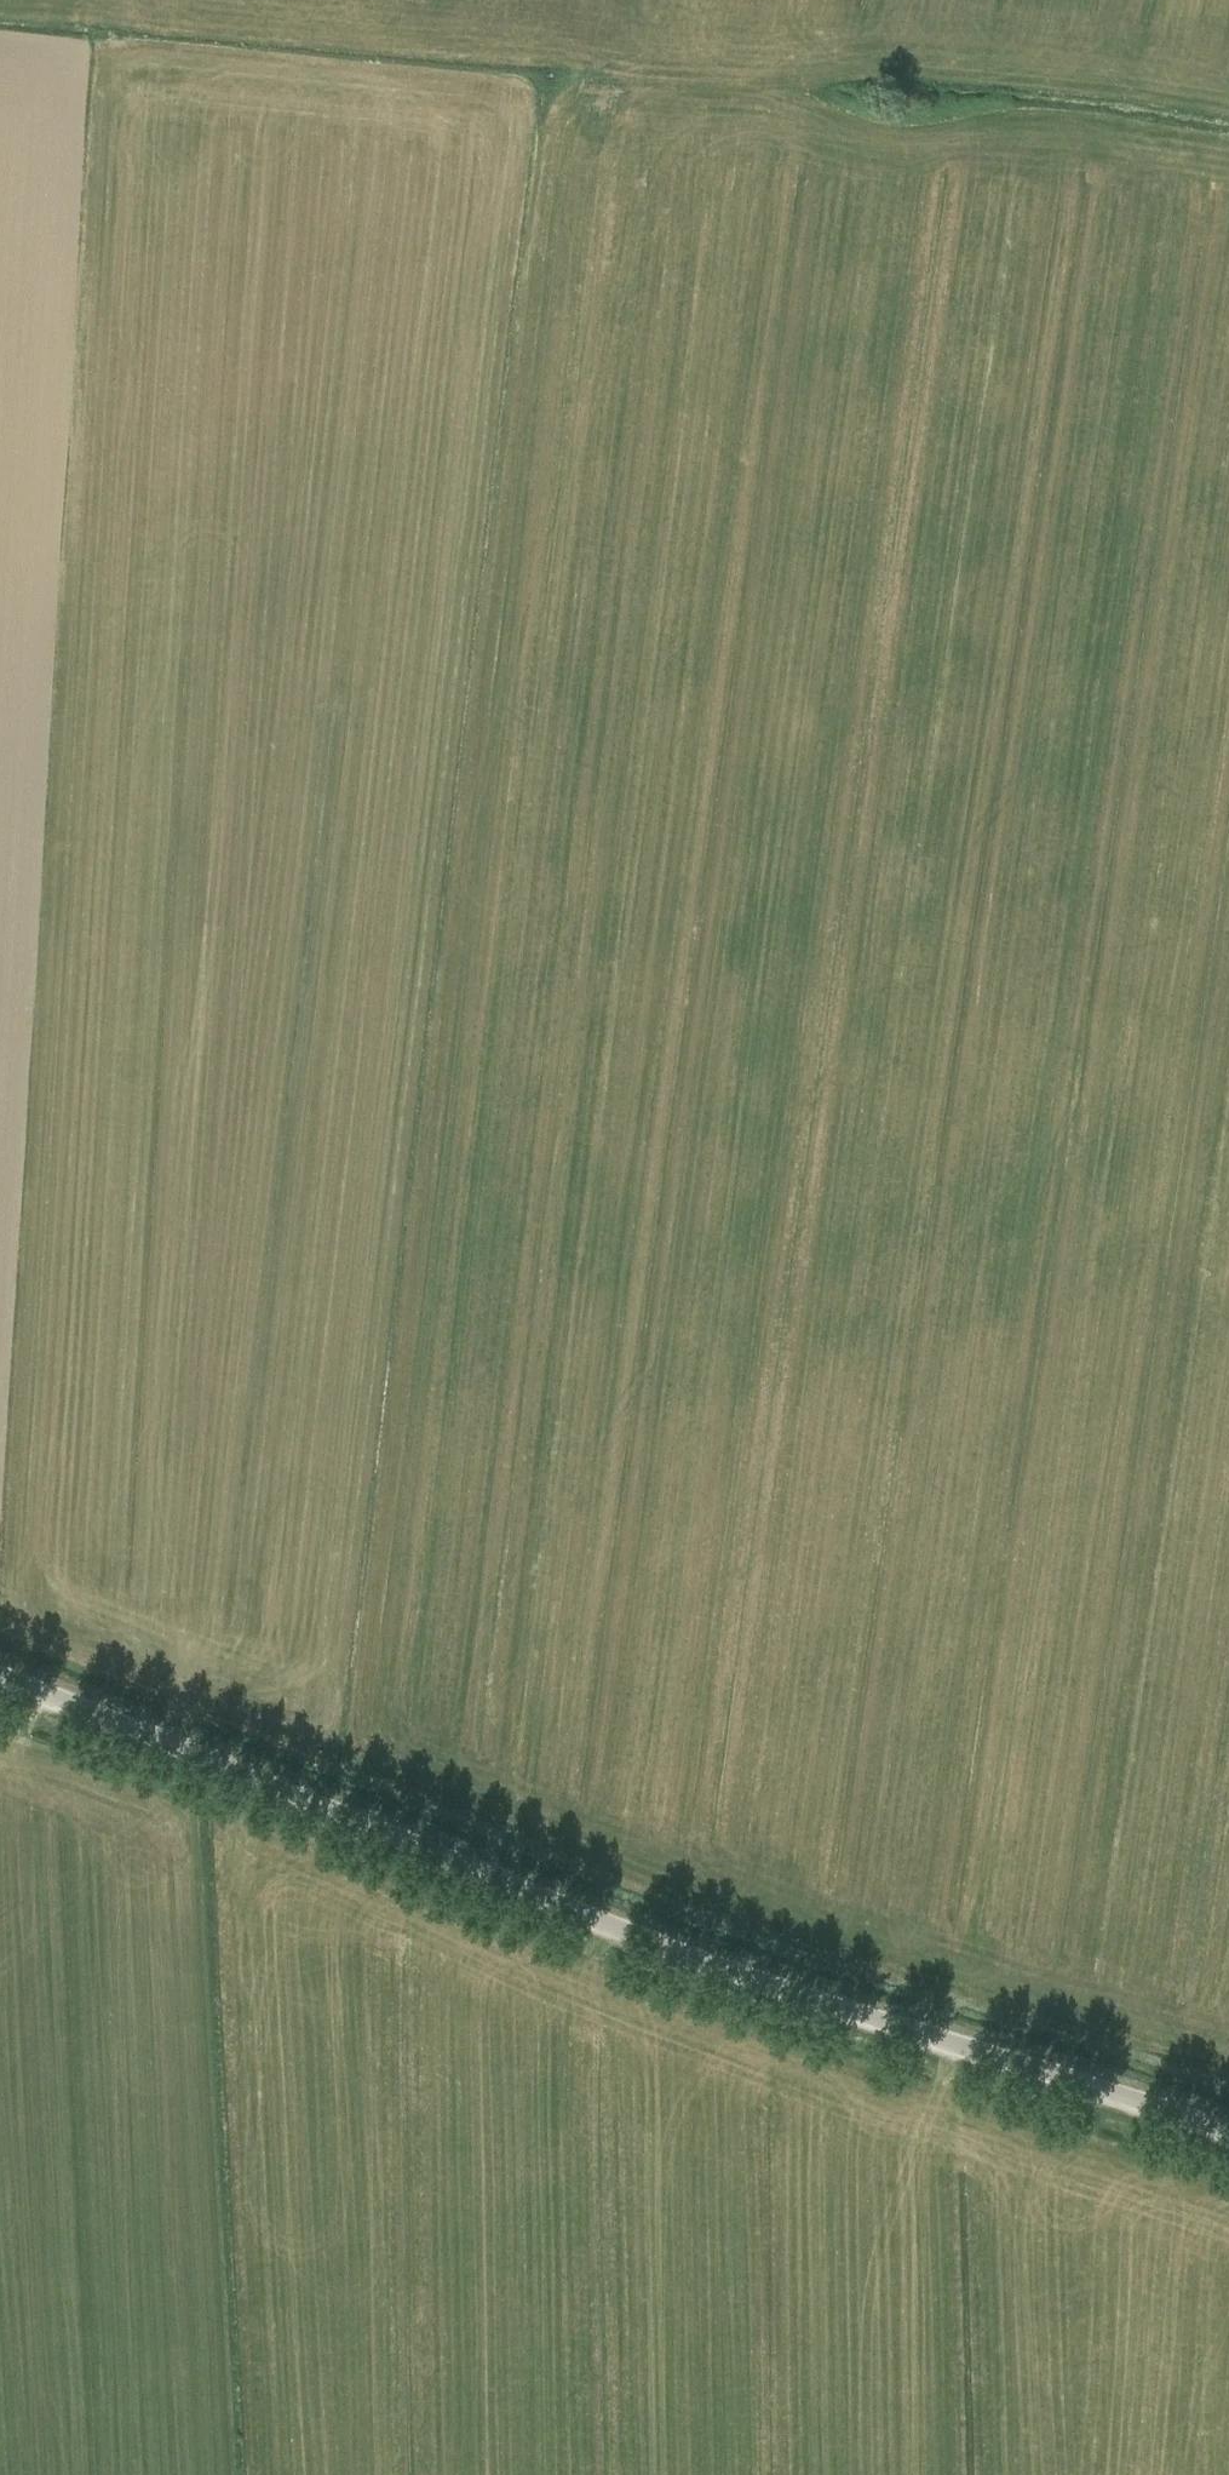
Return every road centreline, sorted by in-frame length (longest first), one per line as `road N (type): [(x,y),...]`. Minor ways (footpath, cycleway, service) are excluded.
road 1 (unclassified): [(1228,2127),(955,2046),(633,1930),(0,1674)]

